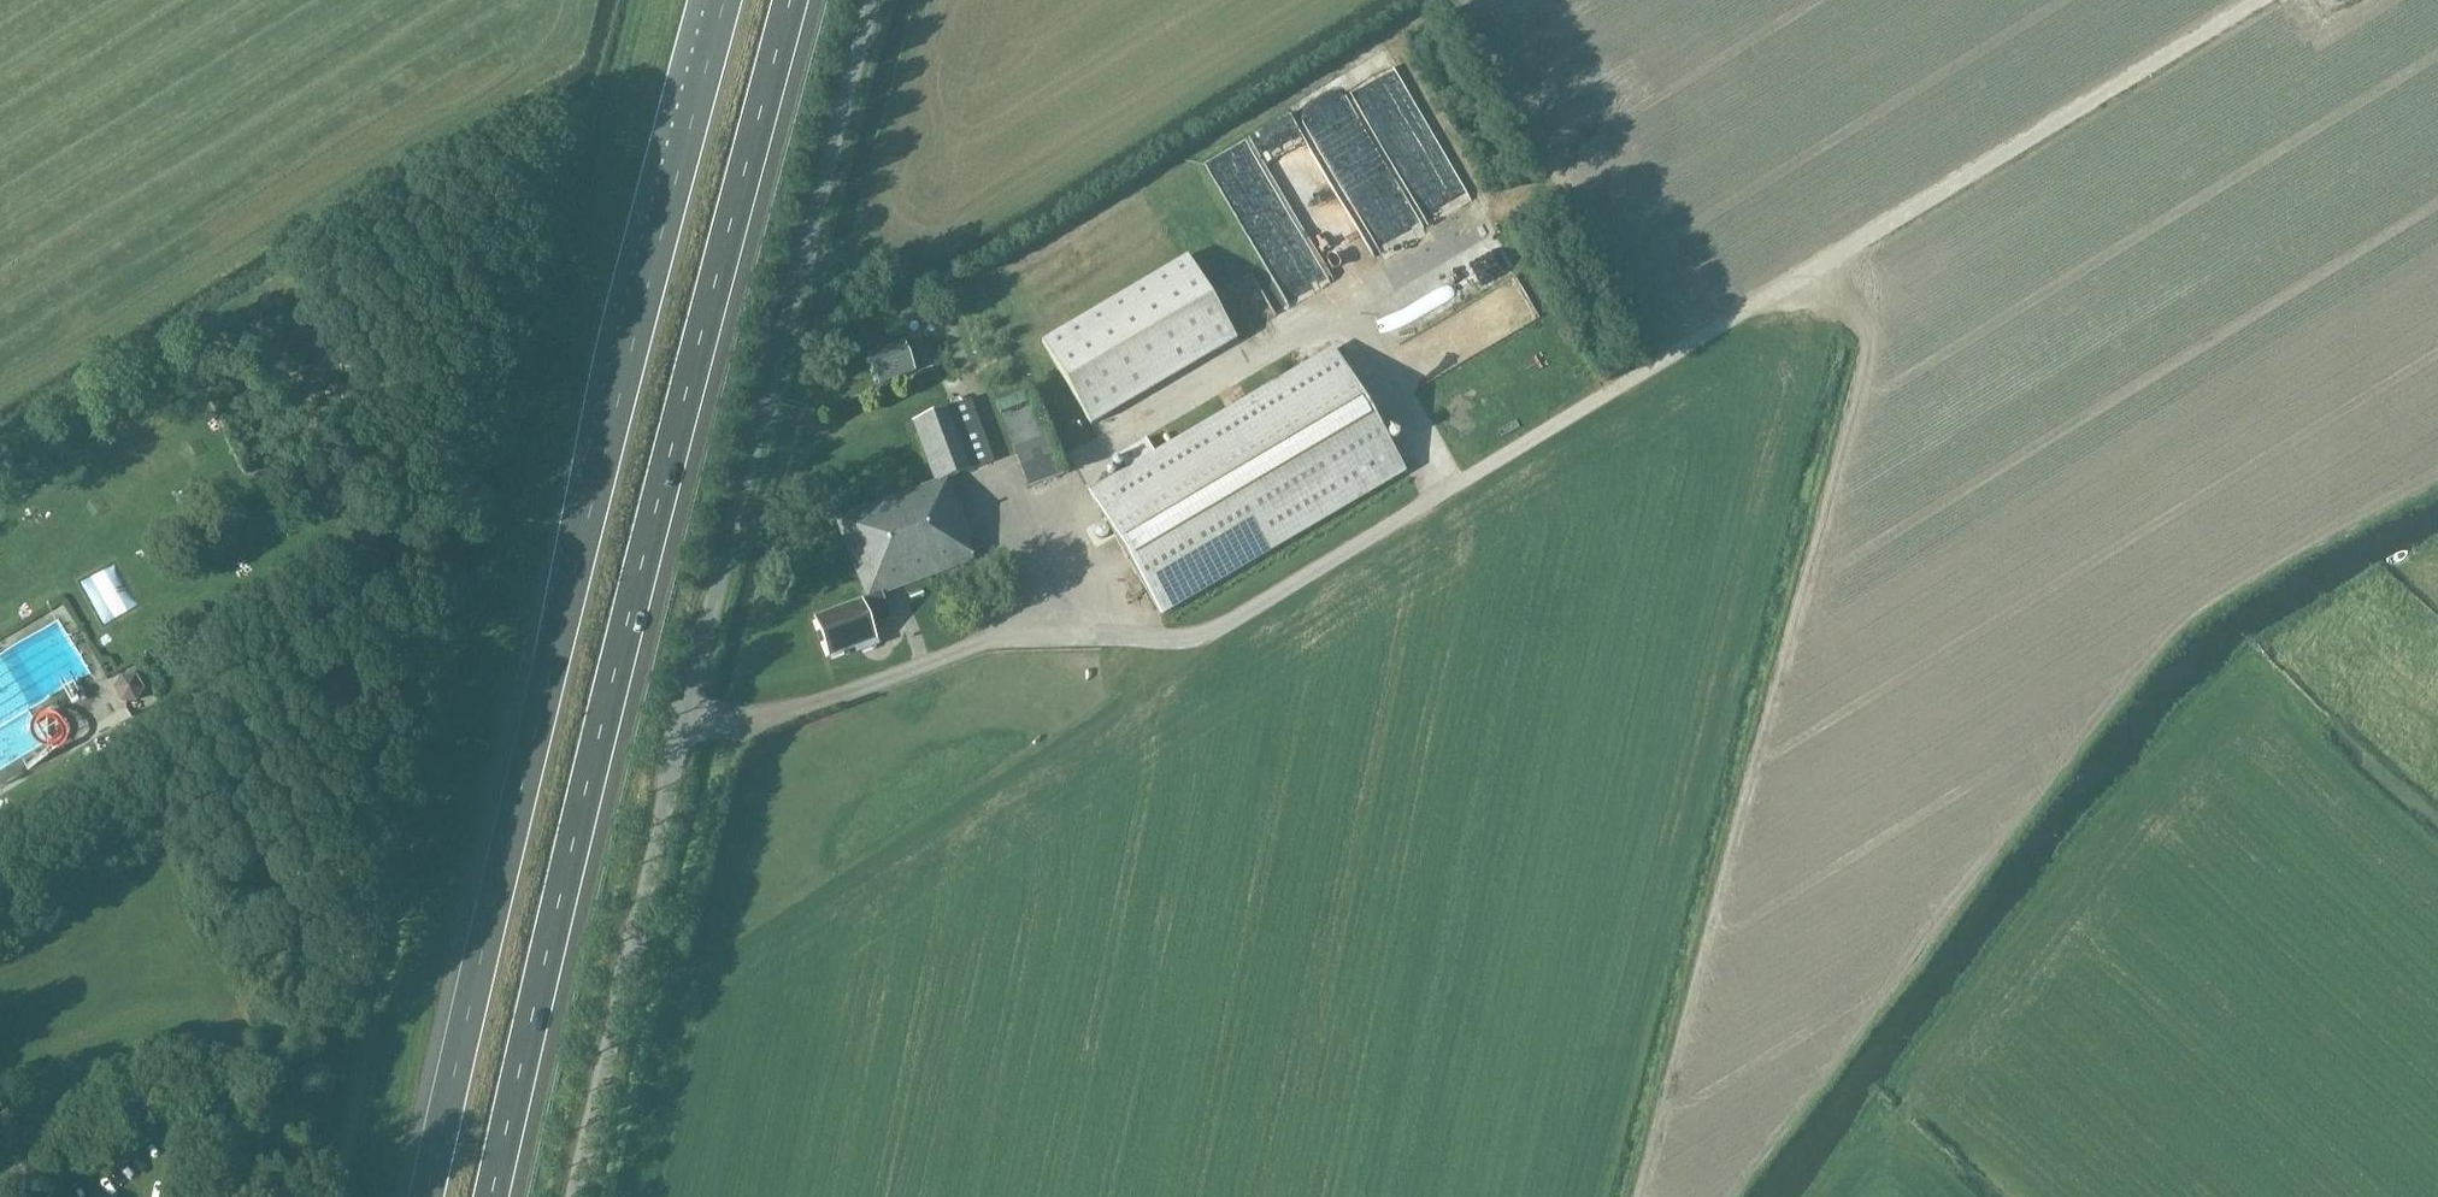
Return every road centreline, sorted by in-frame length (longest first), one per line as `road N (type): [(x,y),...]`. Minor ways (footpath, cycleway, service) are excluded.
road 1 (motorway): [(492,1196),(581,809),(793,0)]
road 2 (unclassified): [(574,1196),(684,722),(873,0)]
road 3 (motorway): [(723,0),(554,651),(424,1196)]

